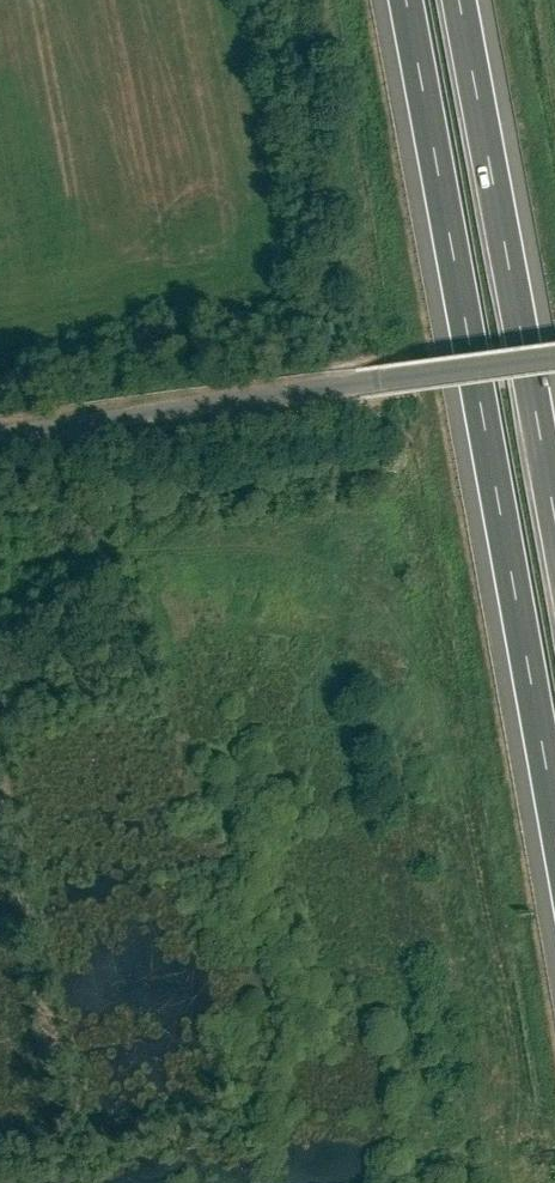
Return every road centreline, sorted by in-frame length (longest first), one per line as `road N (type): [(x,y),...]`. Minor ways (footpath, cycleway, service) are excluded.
road 1 (motorway): [(405,0),(554,820)]
road 2 (unclassified): [(0,429),(554,357)]
road 3 (motorway): [(554,519),(459,0)]

